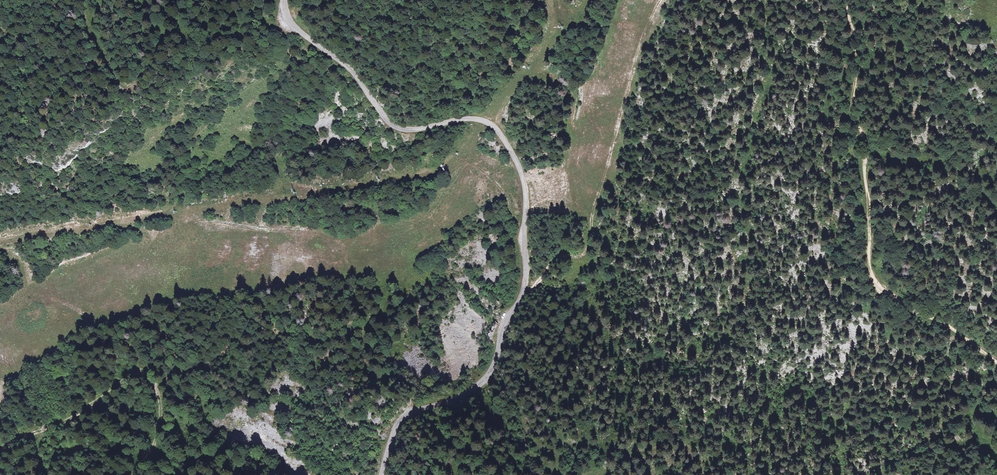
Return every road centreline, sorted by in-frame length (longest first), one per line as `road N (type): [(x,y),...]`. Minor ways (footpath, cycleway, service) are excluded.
road 1 (unclassified): [(283,0),(291,22),(352,70),(398,125),(418,130),(477,119),(495,127),(524,186),(525,275),(487,374),(451,401),(403,417),(379,474)]
road 2 (track): [(996,362),(904,306),(870,276),(868,150),(856,121),(858,57),(843,0)]
road 3 (track): [(519,297),(558,257),(588,252),(640,46),(663,0)]

